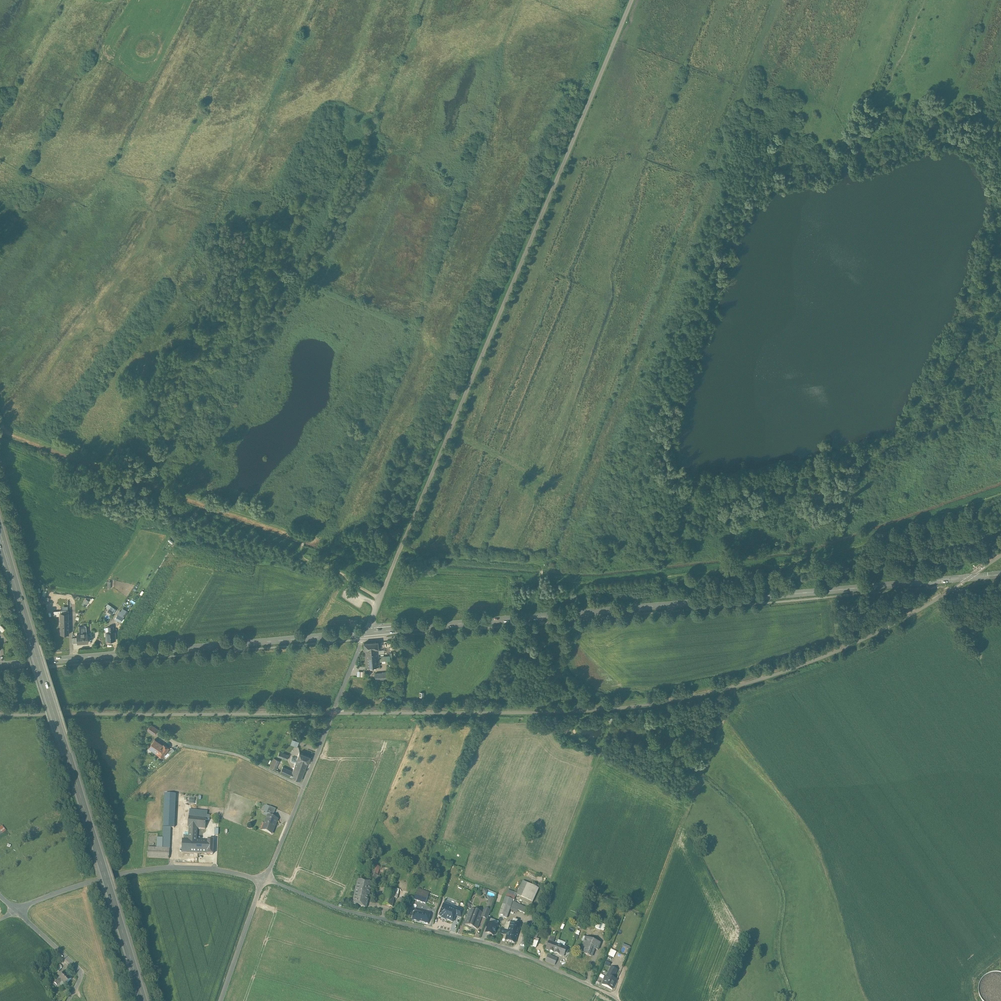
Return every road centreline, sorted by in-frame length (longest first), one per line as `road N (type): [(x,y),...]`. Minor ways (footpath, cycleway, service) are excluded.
road 1 (unclassified): [(401,548),(631,0)]
road 2 (primary): [(144,1000),(0,534)]
road 3 (track): [(1000,494),(797,564),(584,585),(542,577)]
road 4 (primary): [(802,593),(366,632)]
road 5 (track): [(380,599),(300,557),(300,537),(26,439),(0,417)]
road 6 (unclassified): [(620,1000),(515,951),(348,910),(264,880)]
road 7 (primary): [(366,632),(0,665)]
road 8 (track): [(614,995),(731,688)]
road 9 (unclassified): [(19,911),(89,881),(173,866),(264,880)]
road 10 (primary): [(1000,575),(802,593)]
road 11 (unclassified): [(366,632),(304,788)]
road 12 (track): [(544,885),(601,748)]
road 13 (track): [(542,570),(401,548)]
road 14 (unclassified): [(304,788),(240,756),(178,744)]
road 15 (unclassified): [(264,880),(220,1000)]

